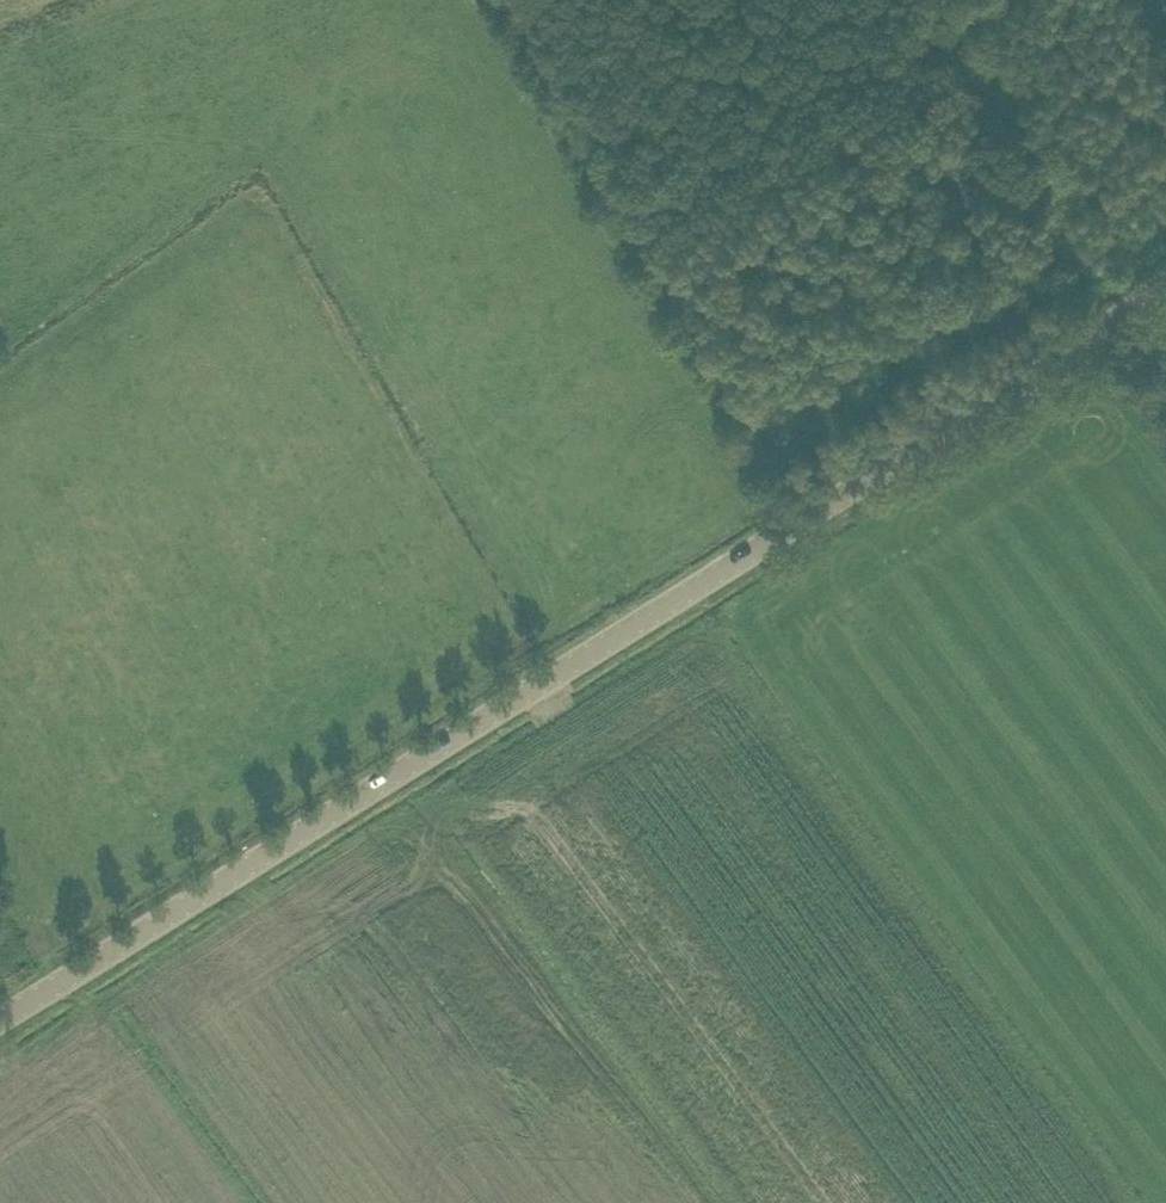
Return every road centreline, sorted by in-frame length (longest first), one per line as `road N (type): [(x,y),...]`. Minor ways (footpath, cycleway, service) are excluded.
road 1 (unclassified): [(0,1024),(1004,407),(1165,292)]

